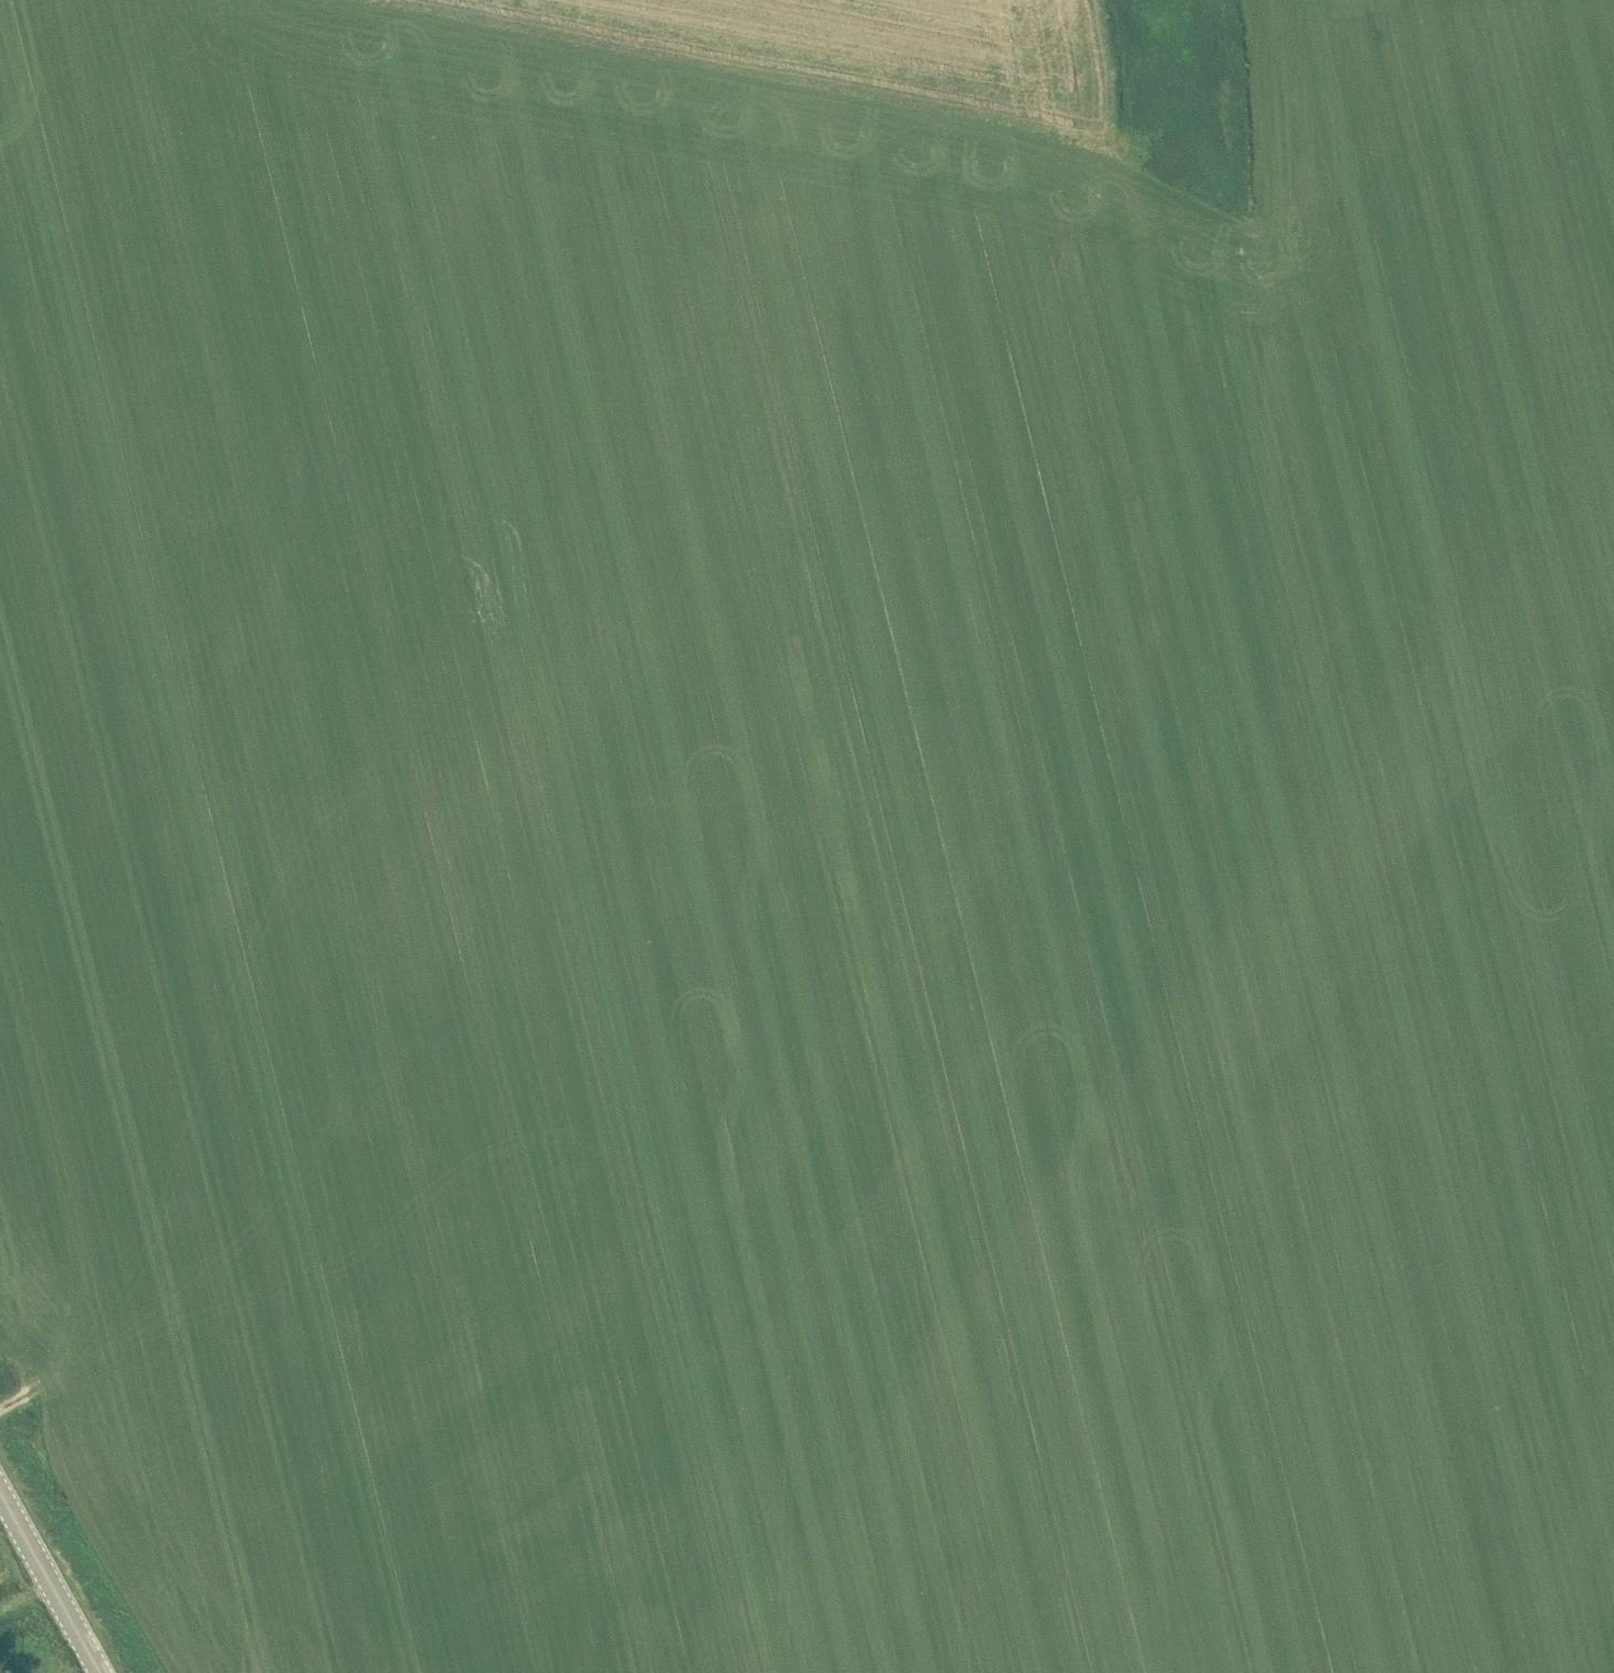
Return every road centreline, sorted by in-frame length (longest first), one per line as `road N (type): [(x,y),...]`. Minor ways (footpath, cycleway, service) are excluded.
road 1 (unclassified): [(0,1494),(99,1672)]

